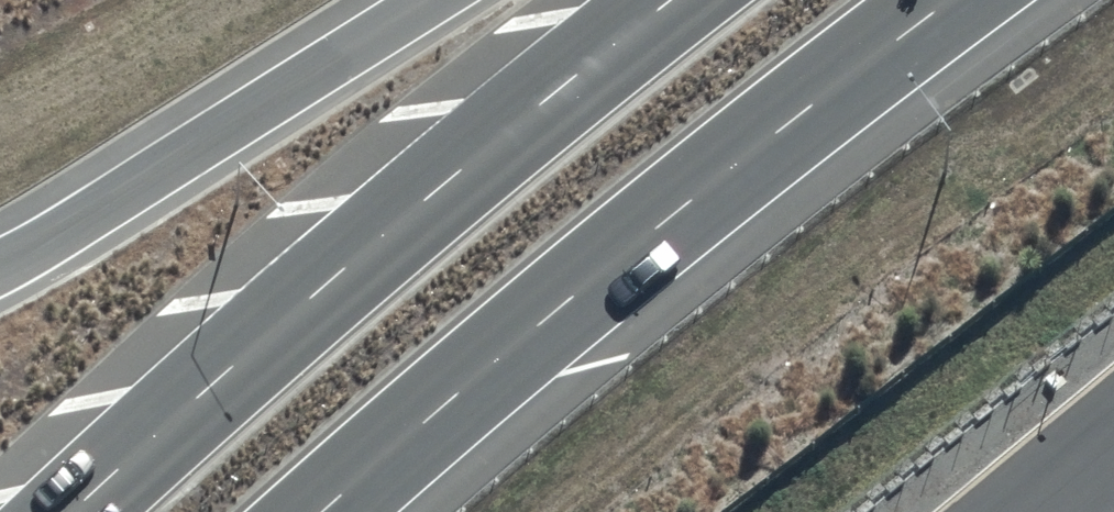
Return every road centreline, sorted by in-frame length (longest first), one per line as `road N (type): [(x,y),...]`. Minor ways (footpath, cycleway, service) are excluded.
road 1 (trunk): [(950,0),(648,232),(323,511)]
road 2 (trunk): [(69,511),(455,174),(681,0)]
road 3 (trunk): [(0,267),(433,0)]

